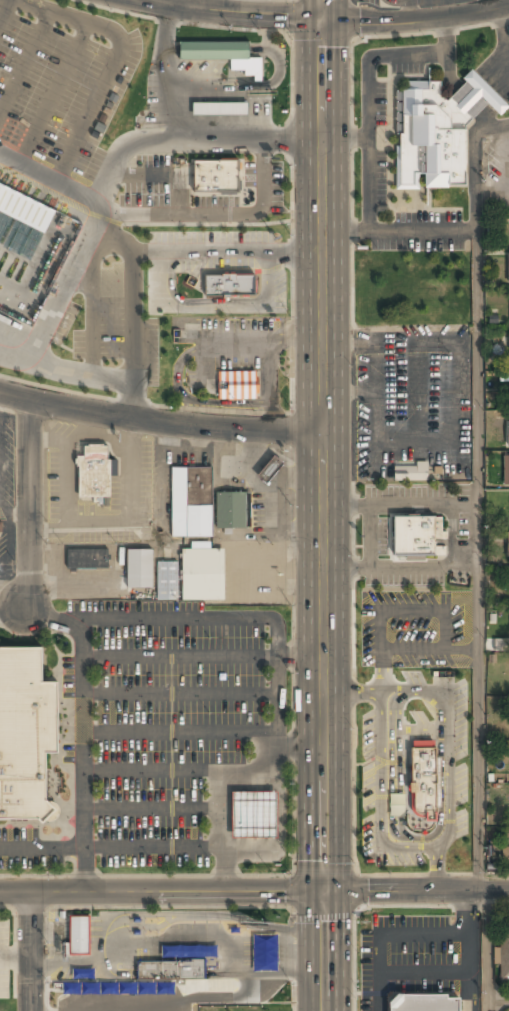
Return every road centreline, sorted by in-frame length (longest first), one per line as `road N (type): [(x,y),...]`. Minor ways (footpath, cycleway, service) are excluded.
road 1 (secondary): [(325,1010),(323,0)]
road 2 (residential): [(325,433),(135,420),(0,392)]
road 3 (tertiary): [(325,891),(0,893)]
road 4 (residential): [(31,400),(28,601)]
road 5 (residential): [(508,6),(406,25),(323,24)]
road 6 (residential): [(508,890),(325,891)]
road 7 (residential): [(323,24),(143,0)]

